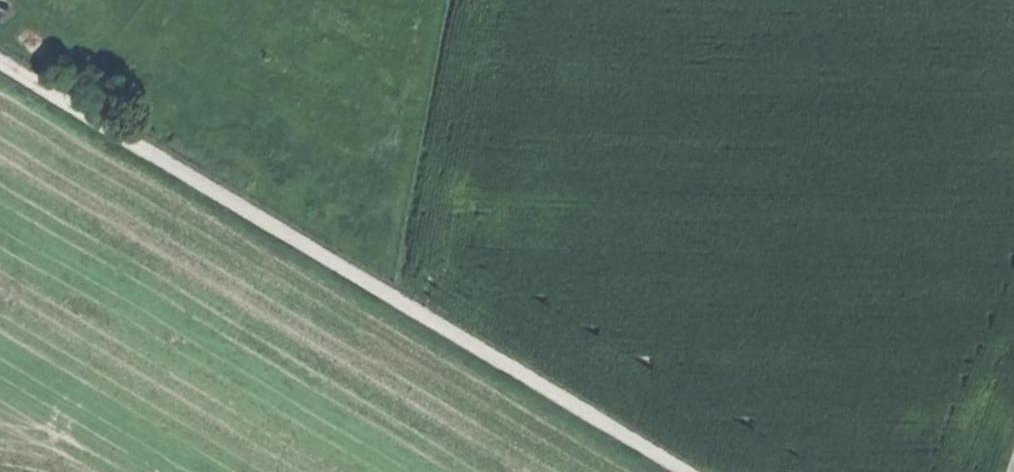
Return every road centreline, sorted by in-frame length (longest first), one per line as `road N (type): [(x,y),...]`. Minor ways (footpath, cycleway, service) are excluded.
road 1 (track): [(0,63),(680,471)]

